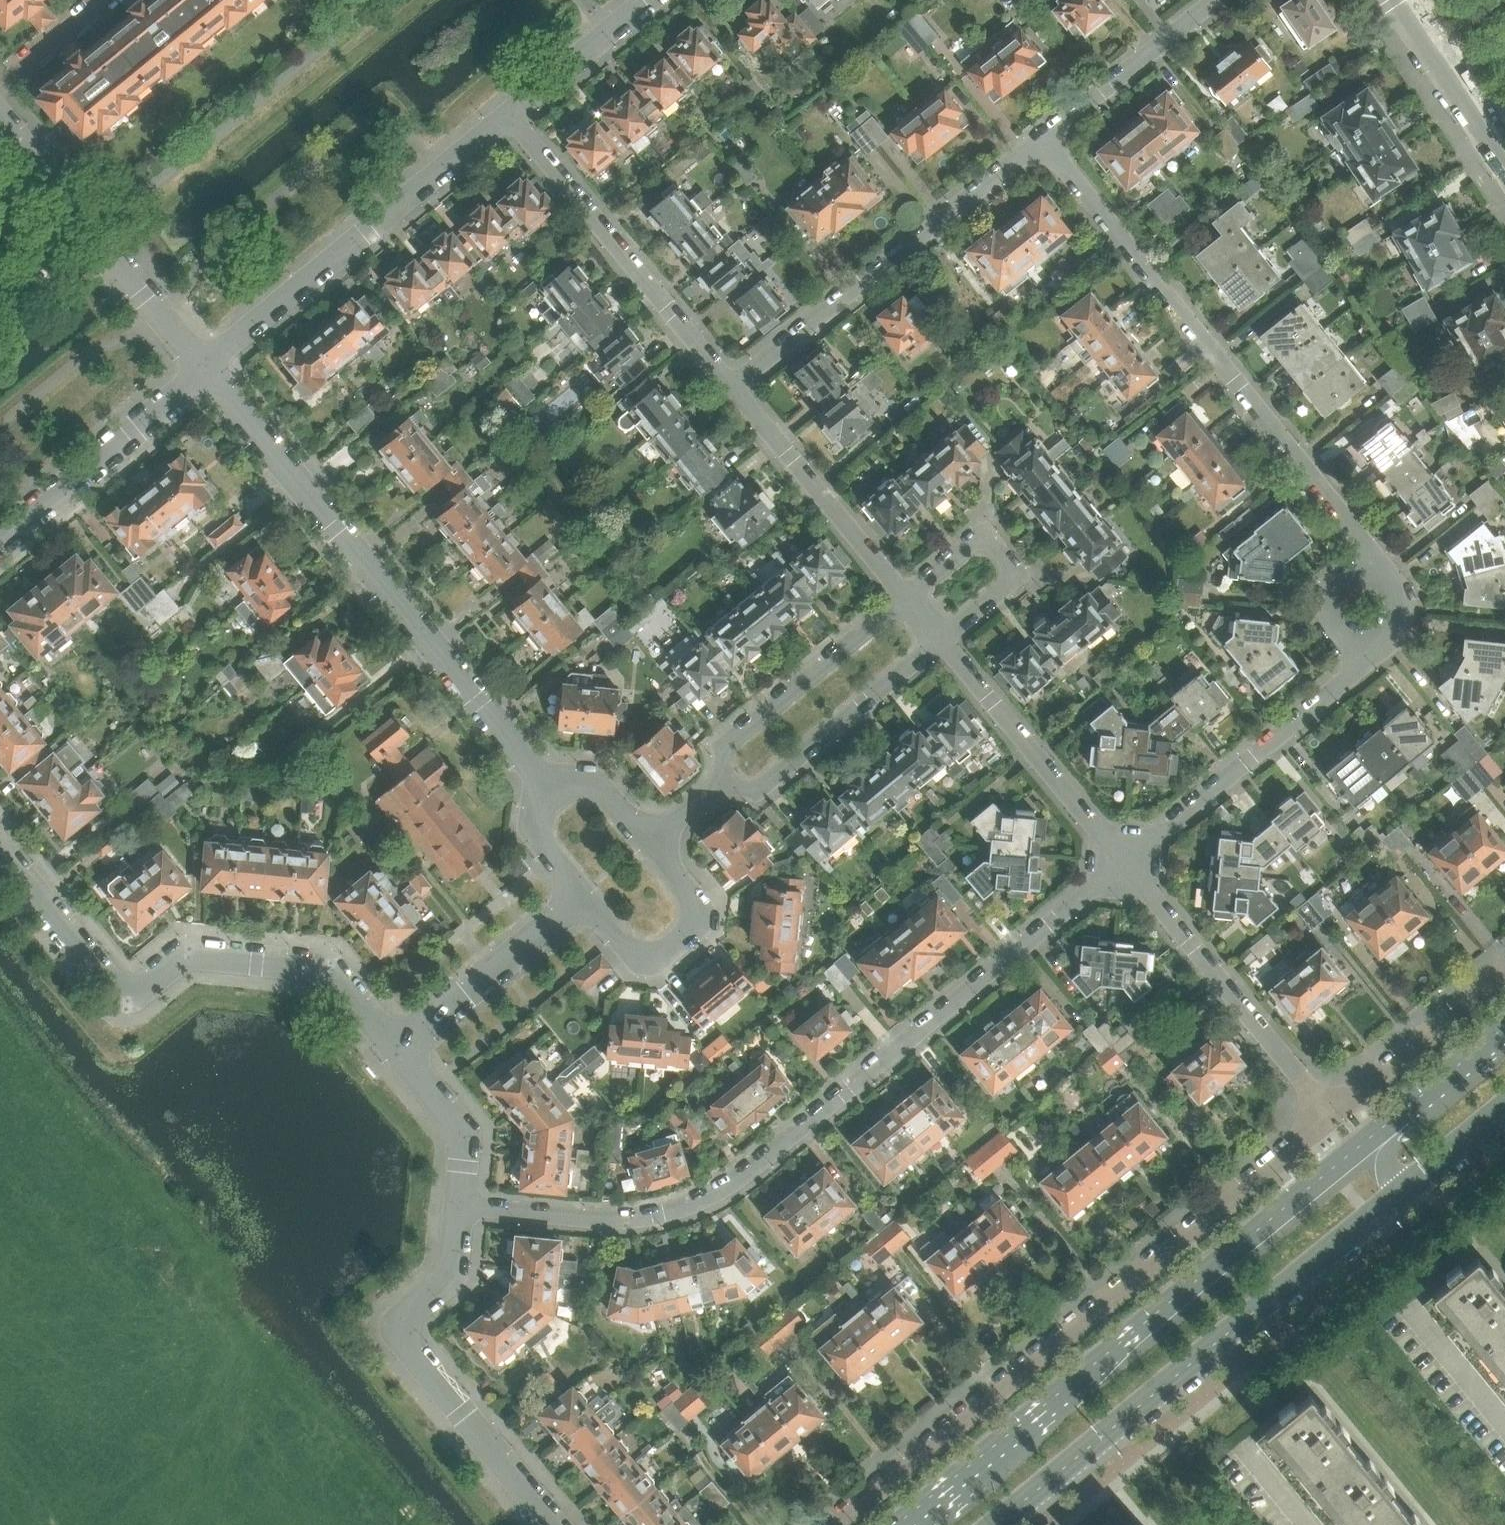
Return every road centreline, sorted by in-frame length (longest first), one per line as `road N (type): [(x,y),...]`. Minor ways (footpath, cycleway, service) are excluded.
road 1 (residential): [(457,1209),(604,1223),(657,1217),(726,1190),(1125,865)]
road 2 (secondary): [(1504,1026),(898,1524)]
road 3 (secondary): [(995,1524),(1504,1106)]
road 4 (residential): [(1326,1116),(834,1524)]
road 5 (residential): [(552,793),(207,371)]
road 6 (residential): [(1374,553),(1043,139)]
road 7 (residential): [(395,1049),(341,983),(316,967),(195,956),(148,987),(118,990),(0,851)]
road 8 (residential): [(731,387),(1043,139)]
road 9 (residential): [(207,371),(237,336),(507,114)]
road 10 (residential): [(555,1524),(398,1334),(399,1322),(452,1267),(457,1209)]
road 11 (residential): [(731,387),(507,114)]
road 12 (residential): [(207,371),(0,122)]
road 13 (residential): [(1326,1116),(1125,865)]
road 14 (residential): [(1125,865),(1363,666)]
road 15 (residential): [(1125,865),(939,641)]
road 16 (residential): [(904,600),(731,387)]
road 17 (residential): [(0,540),(207,371)]
road 18 (residential): [(727,777),(761,784),(939,641)]
road 19 (residential): [(904,600),(726,745),(727,777)]
road 20 (residential): [(587,898),(643,959),(660,956),(695,928),(698,902),(650,842)]
road 21 (residential): [(939,641),(1010,581),(1011,566),(990,543),(973,545),(904,600)]
road 22 (residential): [(395,1049),(587,898)]
road 23 (residential): [(1504,970),(1326,1116)]
road 24 (residential): [(1043,139),(1219,0)]
road 25 (residential): [(1504,164),(1399,0)]
road 26 (residential): [(457,1209),(463,1146),(455,1123),(395,1049)]
road 27 (residential): [(507,114),(645,0)]
road 28 (residential): [(1374,553),(1328,590),(1324,608),(1363,666)]
road 29 (residential): [(1363,666),(1398,632),(1405,609),(1395,577),(1374,553)]
road 30 (residential): [(0,86),(106,0)]
road 31 (residential): [(552,793),(537,816),(540,840),(587,898)]
road 32 (residential): [(650,842),(596,785),(574,782),(552,793)]

